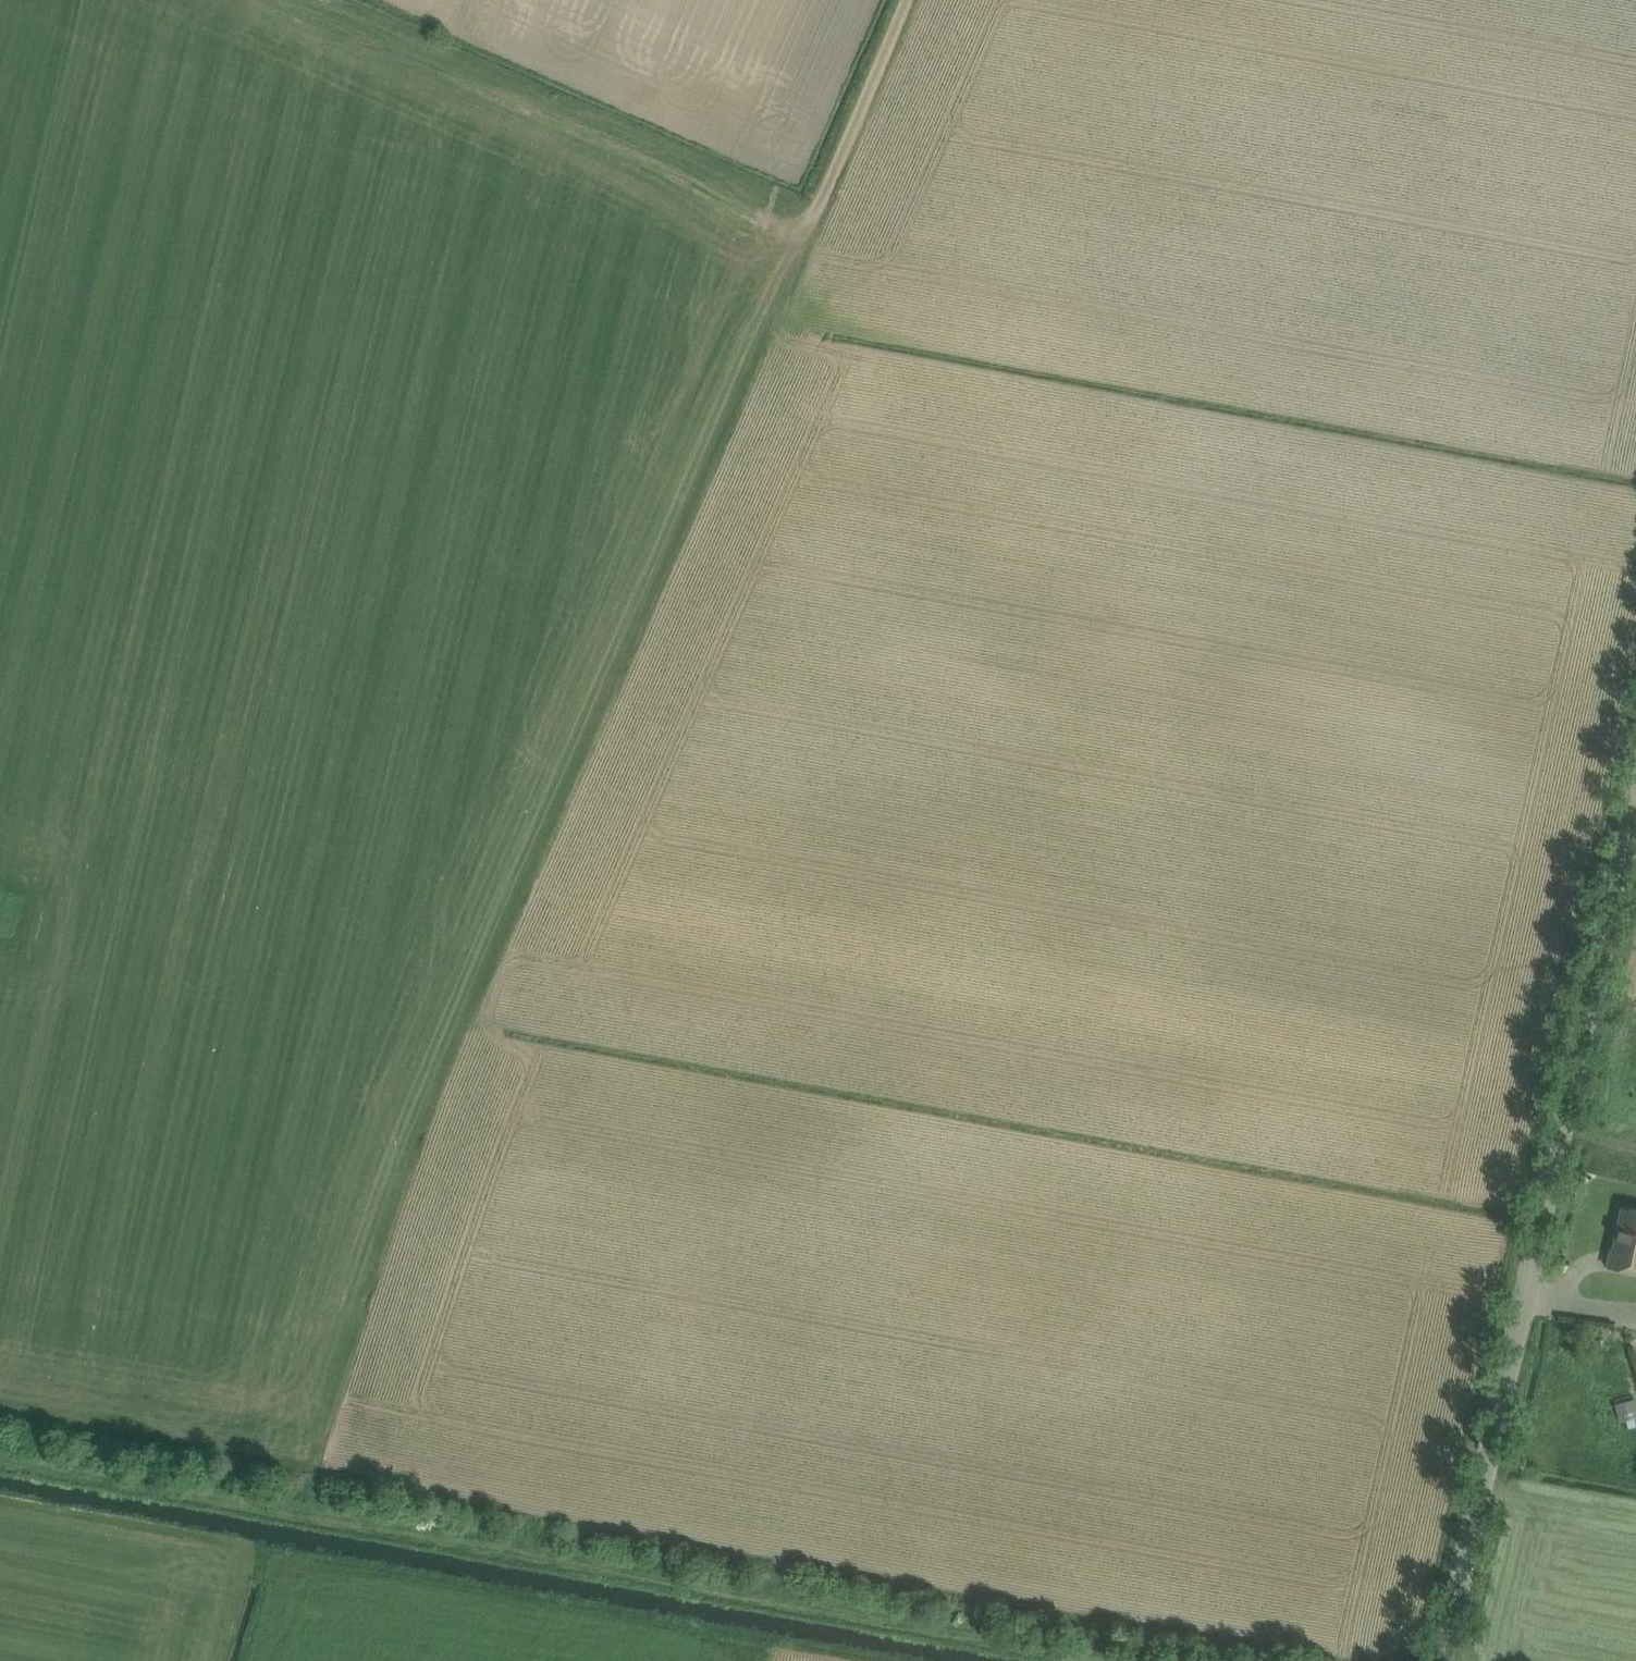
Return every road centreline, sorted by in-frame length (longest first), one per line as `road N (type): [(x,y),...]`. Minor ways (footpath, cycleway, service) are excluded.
road 1 (track): [(1107,1660),(0,1457)]
road 2 (unclassified): [(1445,1660),(1635,806)]

